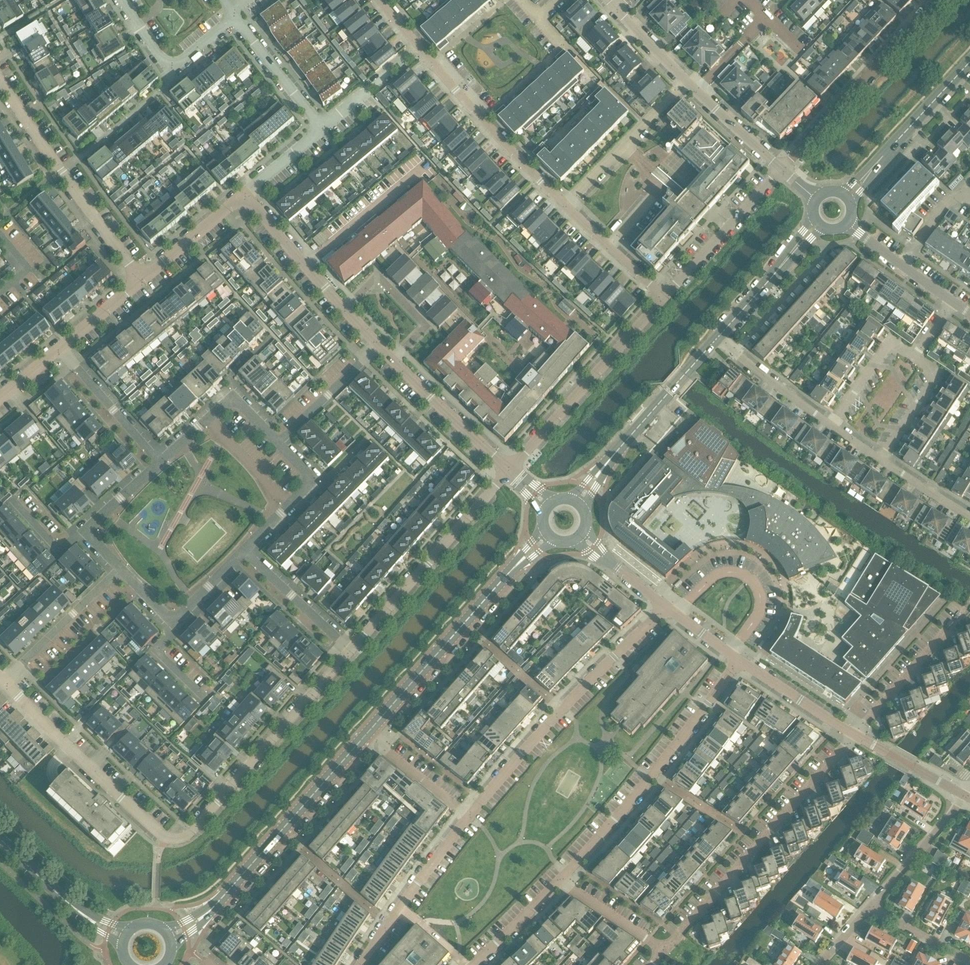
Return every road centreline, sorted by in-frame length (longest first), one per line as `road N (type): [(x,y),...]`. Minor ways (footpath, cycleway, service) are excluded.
road 1 (residential): [(346,654),(188,835),(157,832),(10,688)]
road 2 (residential): [(667,608),(562,710),(469,817)]
road 3 (tertiary): [(367,735),(205,915),(169,936)]
road 4 (tertiary): [(549,534),(367,735)]
road 5 (residential): [(144,278),(0,78)]
road 6 (residential): [(508,470),(346,654)]
road 7 (residential): [(663,297),(508,470)]
road 8 (residential): [(782,170),(939,0)]
road 9 (tertiary): [(718,339),(576,503)]
road 10 (residential): [(245,195),(379,348)]
road 11 (residential): [(469,817),(361,964)]
road 12 (residential): [(731,657),(761,610),(749,578),(721,572),(675,615)]
road 13 (residential): [(379,348),(508,470)]
road 14 (residential): [(782,170),(663,297)]
road 15 (residential): [(856,735),(969,605)]
road 16 (residential): [(688,84),(564,202)]
road 17 (residential): [(124,0),(171,67),(237,17)]
road 18 (residential): [(10,688),(125,573)]
road 19 (tertiary): [(125,937),(75,908),(0,839)]
road 20 (residential): [(159,463),(59,349)]
road 21 (residential): [(538,17),(564,46),(483,121)]
road 22 (residential): [(758,847),(856,735)]
road 23 (residential): [(870,908),(965,798)]
road 24 (residential): [(242,555),(346,654)]
road 25 (residential): [(831,427),(718,339)]
road 26 (residential): [(324,130),(237,17)]
road 27 (residential): [(653,775),(740,663)]
road 28 (residential): [(278,444),(379,348)]
road 29 (residential): [(563,880),(653,775)]
road 30 (residential): [(667,950),(758,847)]
road 31 (residential): [(663,297),(564,202)]
road 32 (residential): [(856,735),(740,663)]
road 33 (residential): [(367,735),(469,817)]
road 34 (residential): [(144,278),(245,195)]
road 35 (residential): [(653,775),(758,847)]
road 36 (residential): [(878,459),(934,379),(917,355)]
road 37 (residential): [(965,798),(856,735)]
road 38 (residential): [(917,355),(885,351),(831,427)]
road 39 (residential): [(667,950),(563,880)]
road 40 (residential): [(473,964),(563,880)]
road 41 (residential): [(324,130),(416,49)]

